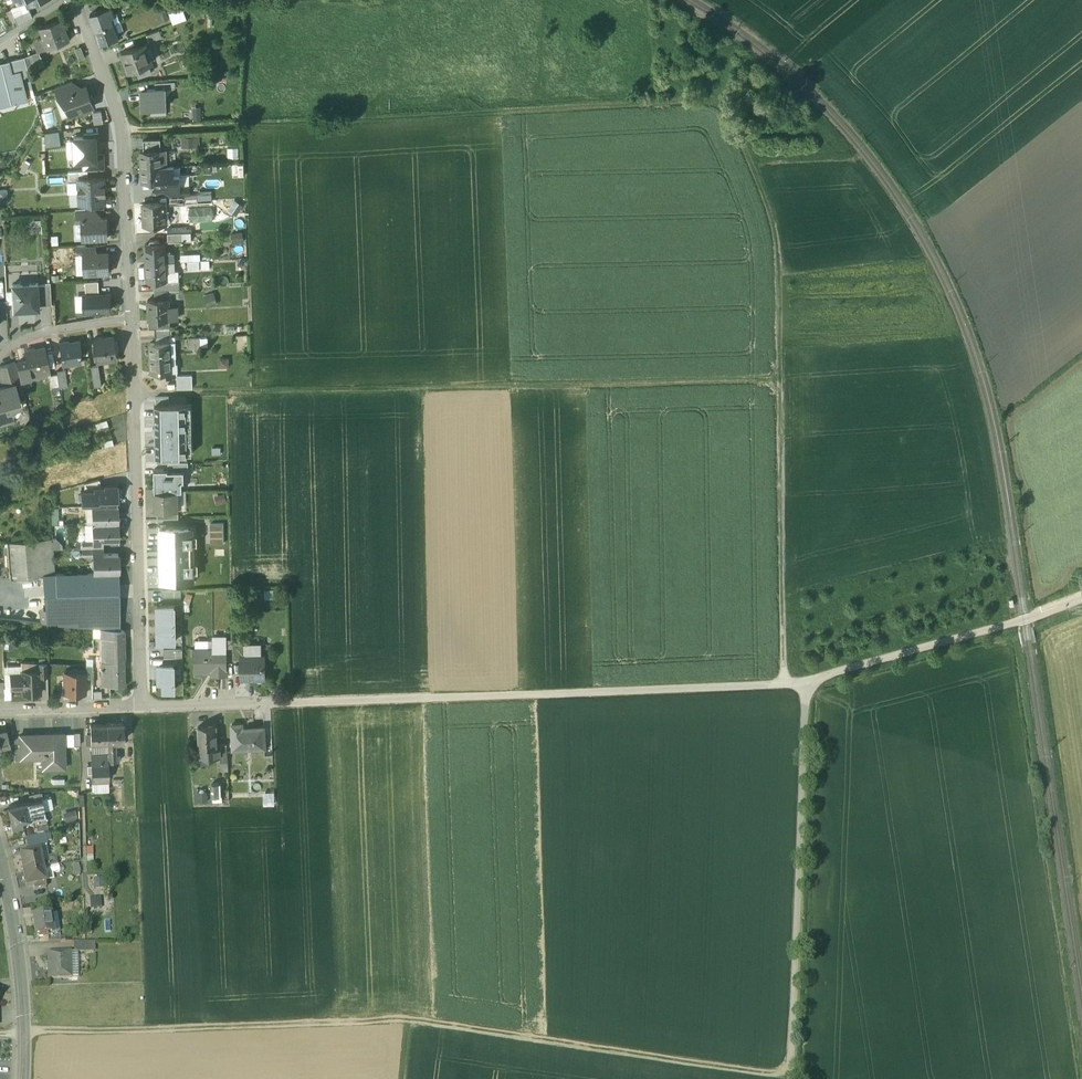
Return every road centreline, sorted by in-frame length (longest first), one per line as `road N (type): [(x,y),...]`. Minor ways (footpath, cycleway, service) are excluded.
road 1 (track): [(783,685),(776,249),(730,105),(122,138)]
road 2 (track): [(795,1075),(410,1020),(23,1033)]
road 3 (track): [(779,380),(134,397)]
road 4 (track): [(292,704),(783,685)]
road 5 (track): [(795,1078),(802,683)]
road 6 (residential): [(131,319),(141,708)]
road 7 (residential): [(75,0),(122,138),(131,319)]
road 8 (track): [(802,683),(1081,599)]
road 9 (secondary): [(21,1078),(20,980),(0,856)]
road 10 (residential): [(141,708),(292,704)]
road 11 (residential): [(0,712),(141,708)]
road 12 (residential): [(0,358),(25,337),(131,319)]

